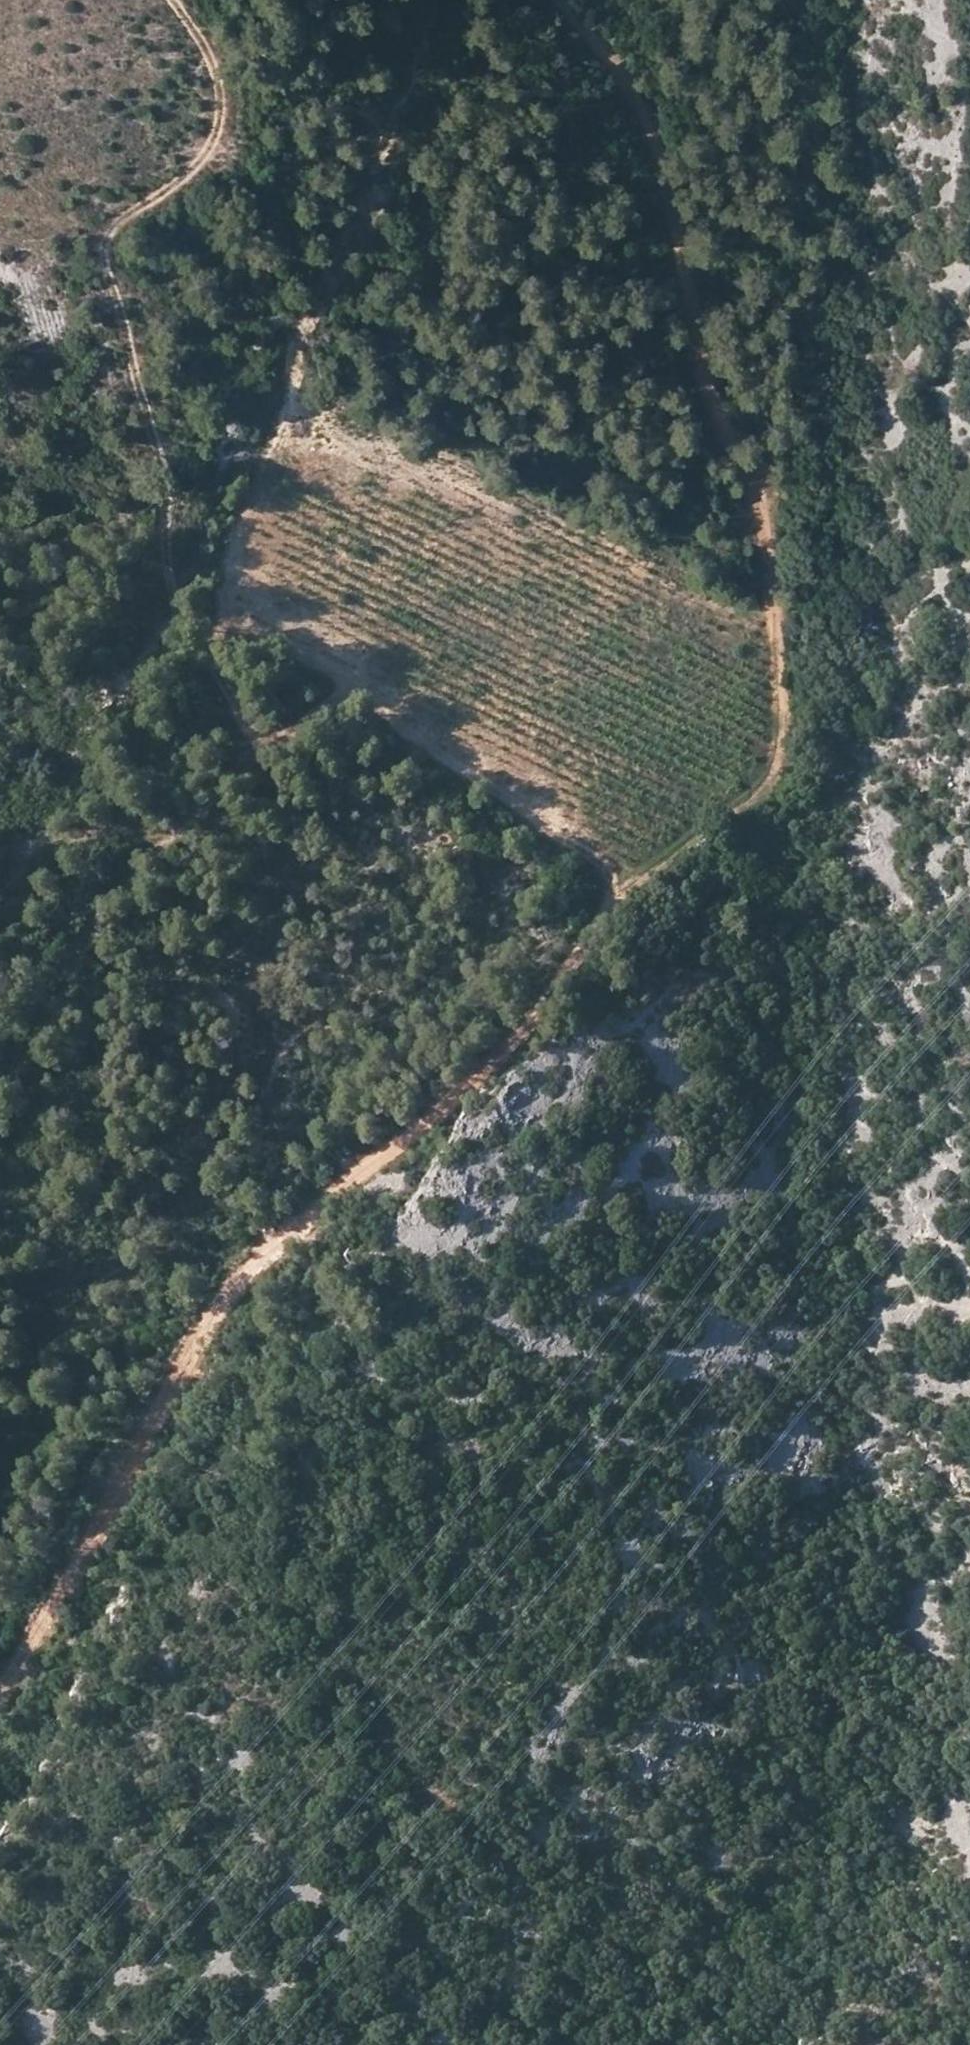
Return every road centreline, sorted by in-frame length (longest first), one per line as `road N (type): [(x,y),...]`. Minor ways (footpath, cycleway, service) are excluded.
road 1 (track): [(0,1675),(95,1539),(212,1301),(454,1096),(572,978),(608,890)]
road 2 (track): [(102,250),(162,479),(173,608),(246,730),(245,754),(216,801),(121,878),(39,1039),(0,1079)]

